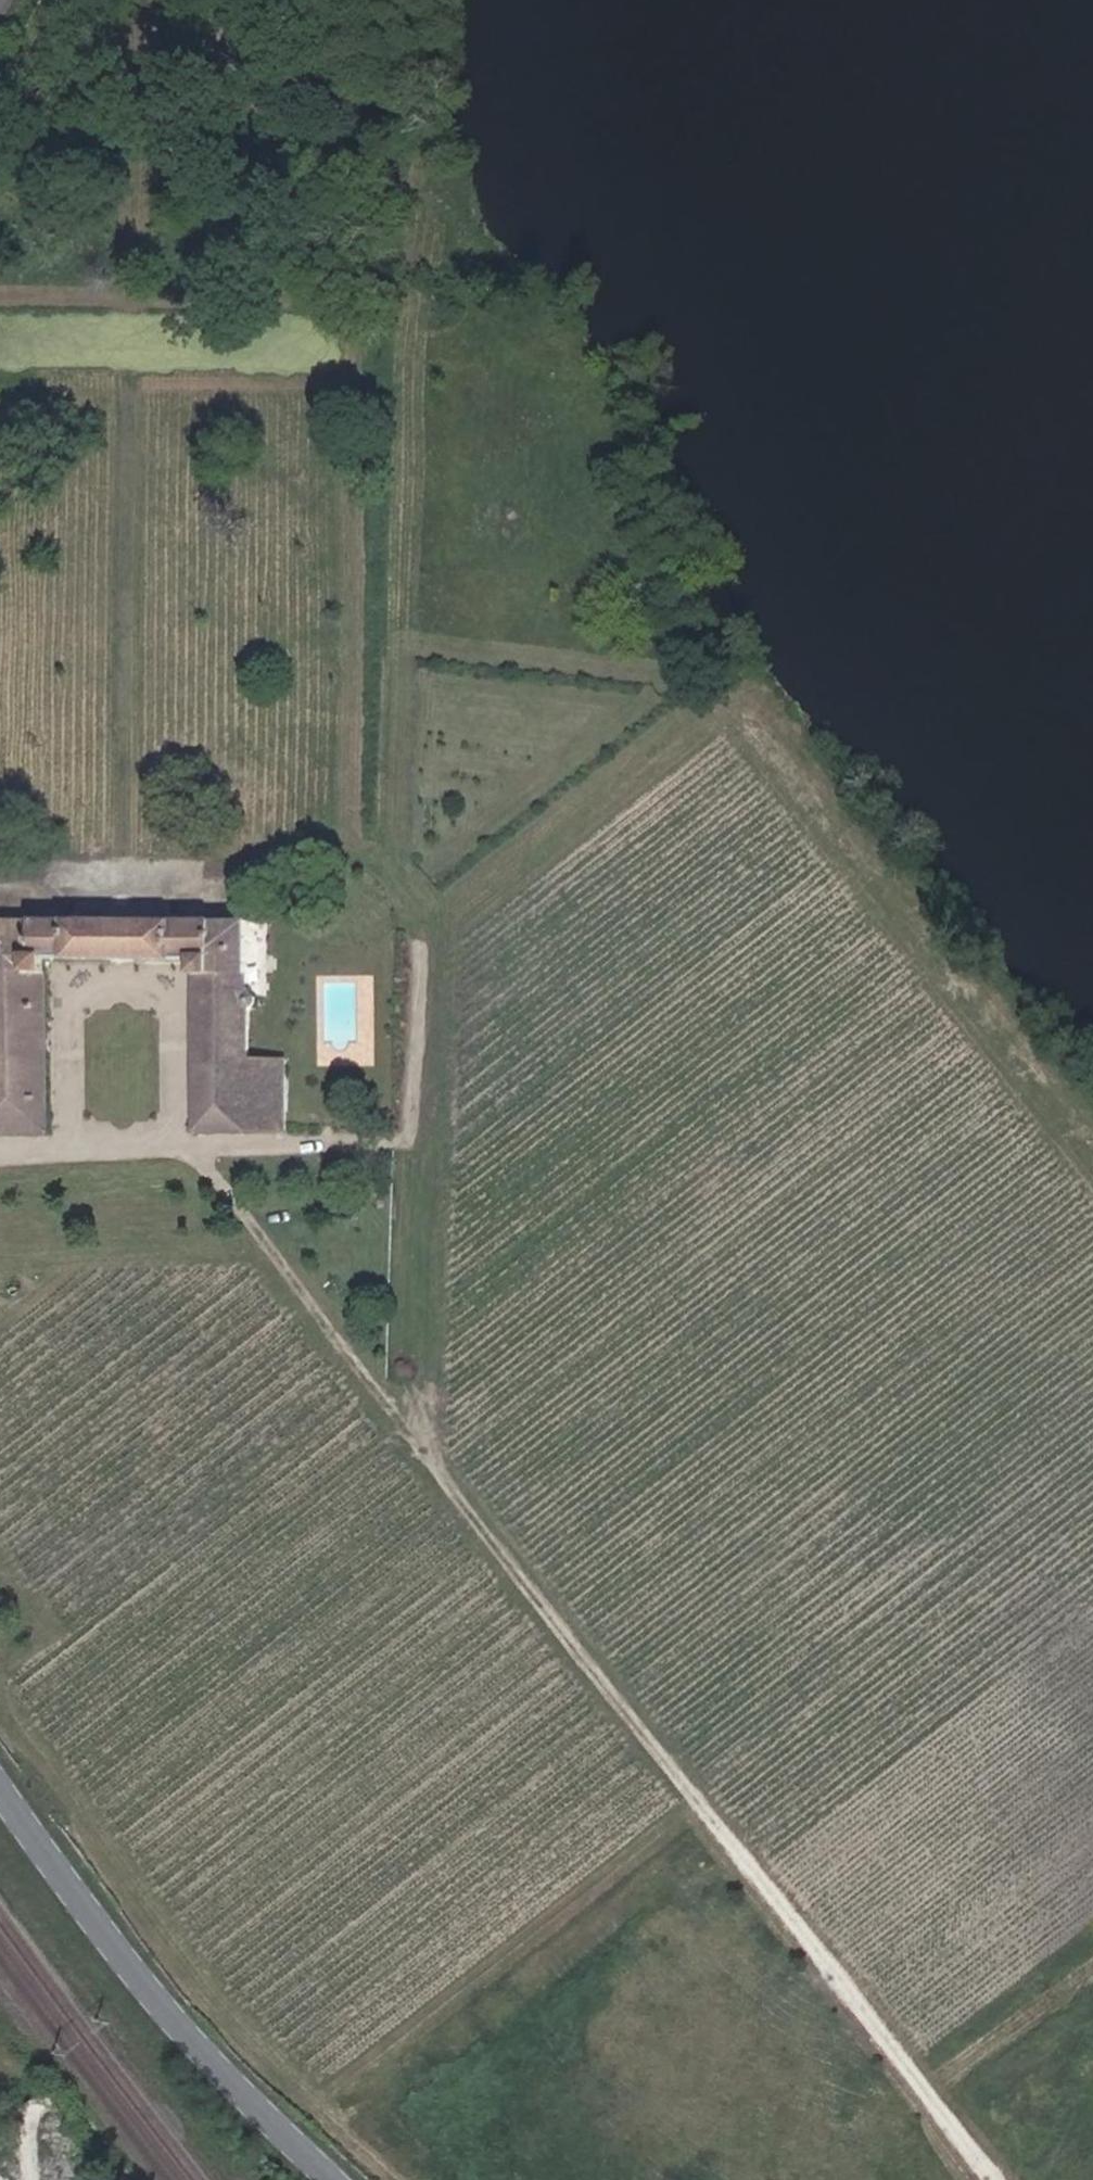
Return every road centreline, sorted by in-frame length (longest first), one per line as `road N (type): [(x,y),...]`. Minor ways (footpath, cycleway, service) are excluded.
road 1 (track): [(998,2179),(191,1150)]
road 2 (tertiary): [(0,1652),(208,1941),(394,2179)]
road 3 (tertiary): [(0,1792),(166,2012),(333,2179)]

